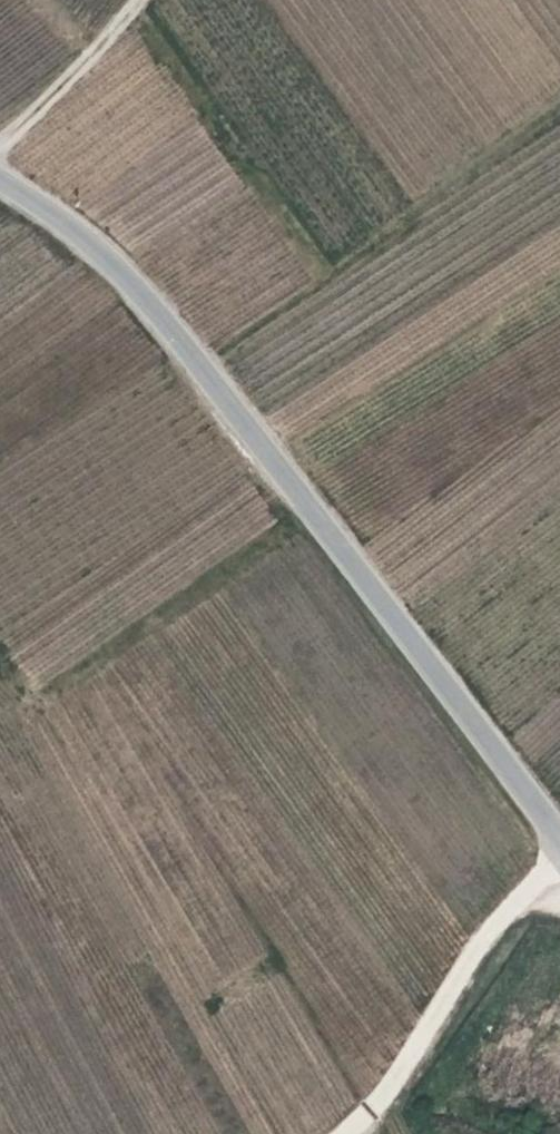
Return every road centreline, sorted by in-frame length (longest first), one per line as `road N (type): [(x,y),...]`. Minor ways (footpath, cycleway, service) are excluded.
road 1 (tertiary): [(0,167),(64,219),(559,839)]
road 2 (track): [(559,846),(352,1133)]
road 3 (track): [(147,0),(57,100),(0,144)]

